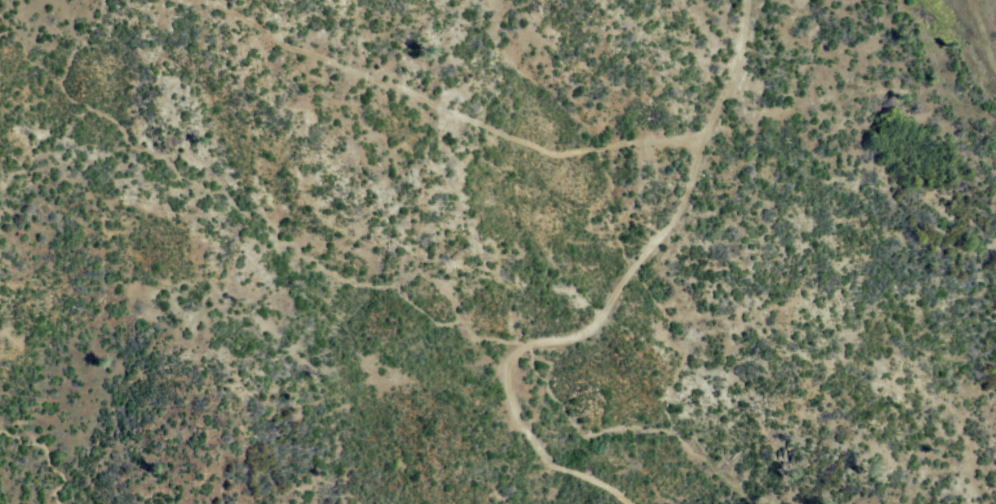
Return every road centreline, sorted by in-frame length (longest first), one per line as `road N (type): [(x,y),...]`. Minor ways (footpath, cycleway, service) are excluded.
road 1 (track): [(627,503),(560,468),(526,439),(511,400),(512,367),(532,350),(574,341),(600,324),(675,226),(736,82),(746,0)]

